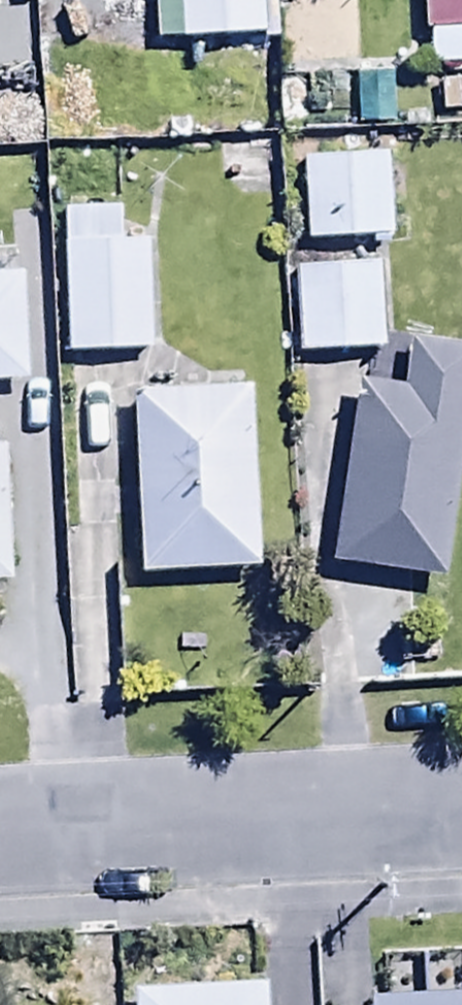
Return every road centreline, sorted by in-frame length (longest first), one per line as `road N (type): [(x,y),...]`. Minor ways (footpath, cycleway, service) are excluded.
road 1 (residential): [(461,799),(0,823)]

